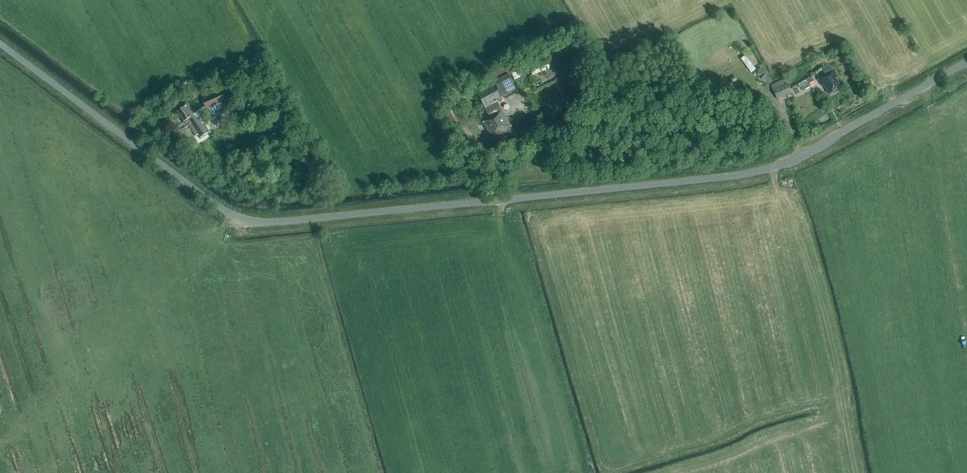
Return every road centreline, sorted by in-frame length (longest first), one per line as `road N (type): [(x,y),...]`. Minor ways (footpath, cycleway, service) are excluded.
road 1 (unclassified): [(0,46),(233,216),(257,224),(737,179),(785,166),(966,64)]

